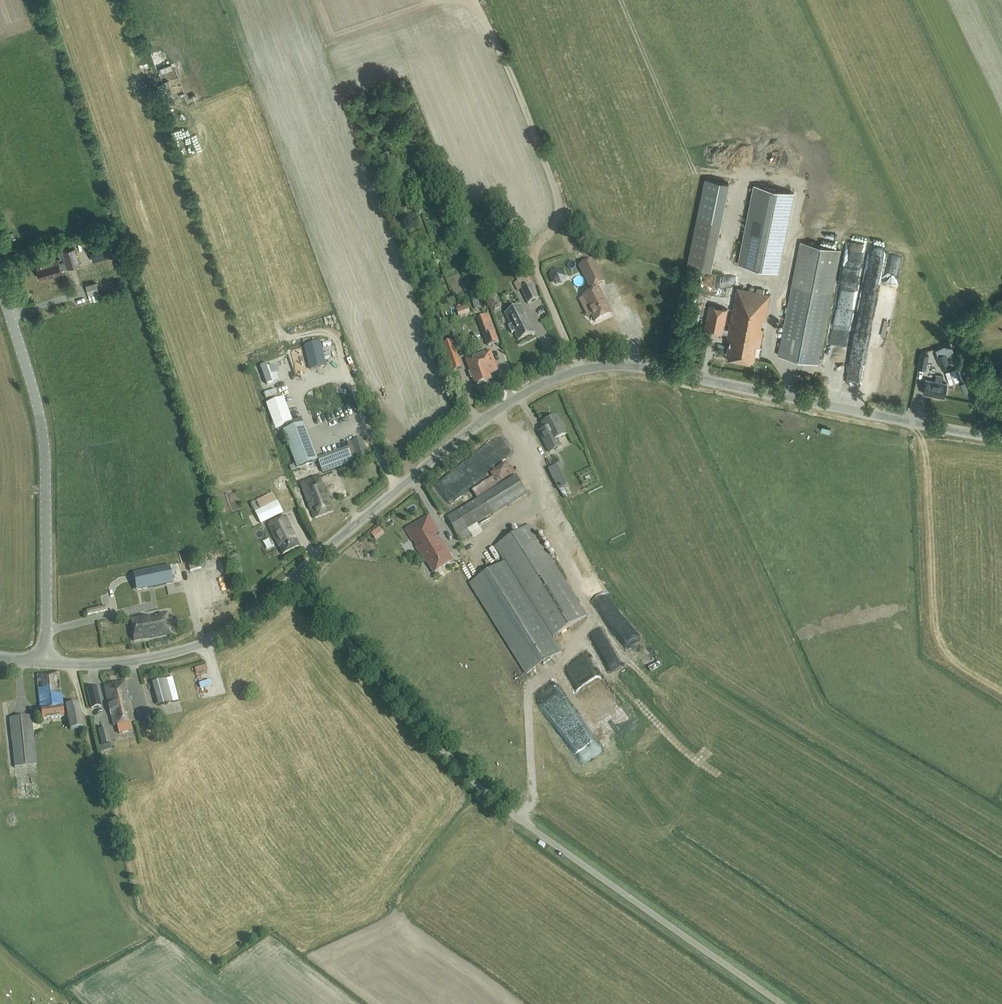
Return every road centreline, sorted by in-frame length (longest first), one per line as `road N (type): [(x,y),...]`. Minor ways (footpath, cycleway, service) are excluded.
road 1 (unclassified): [(292,578),(509,402),(589,368),(641,368),(1001,438)]
road 2 (unclassified): [(781,1003),(500,805),(292,578)]
road 3 (tertiary): [(44,662),(42,430),(0,284)]
road 4 (unclassified): [(44,662),(111,663),(186,649),(231,629),(292,578)]

